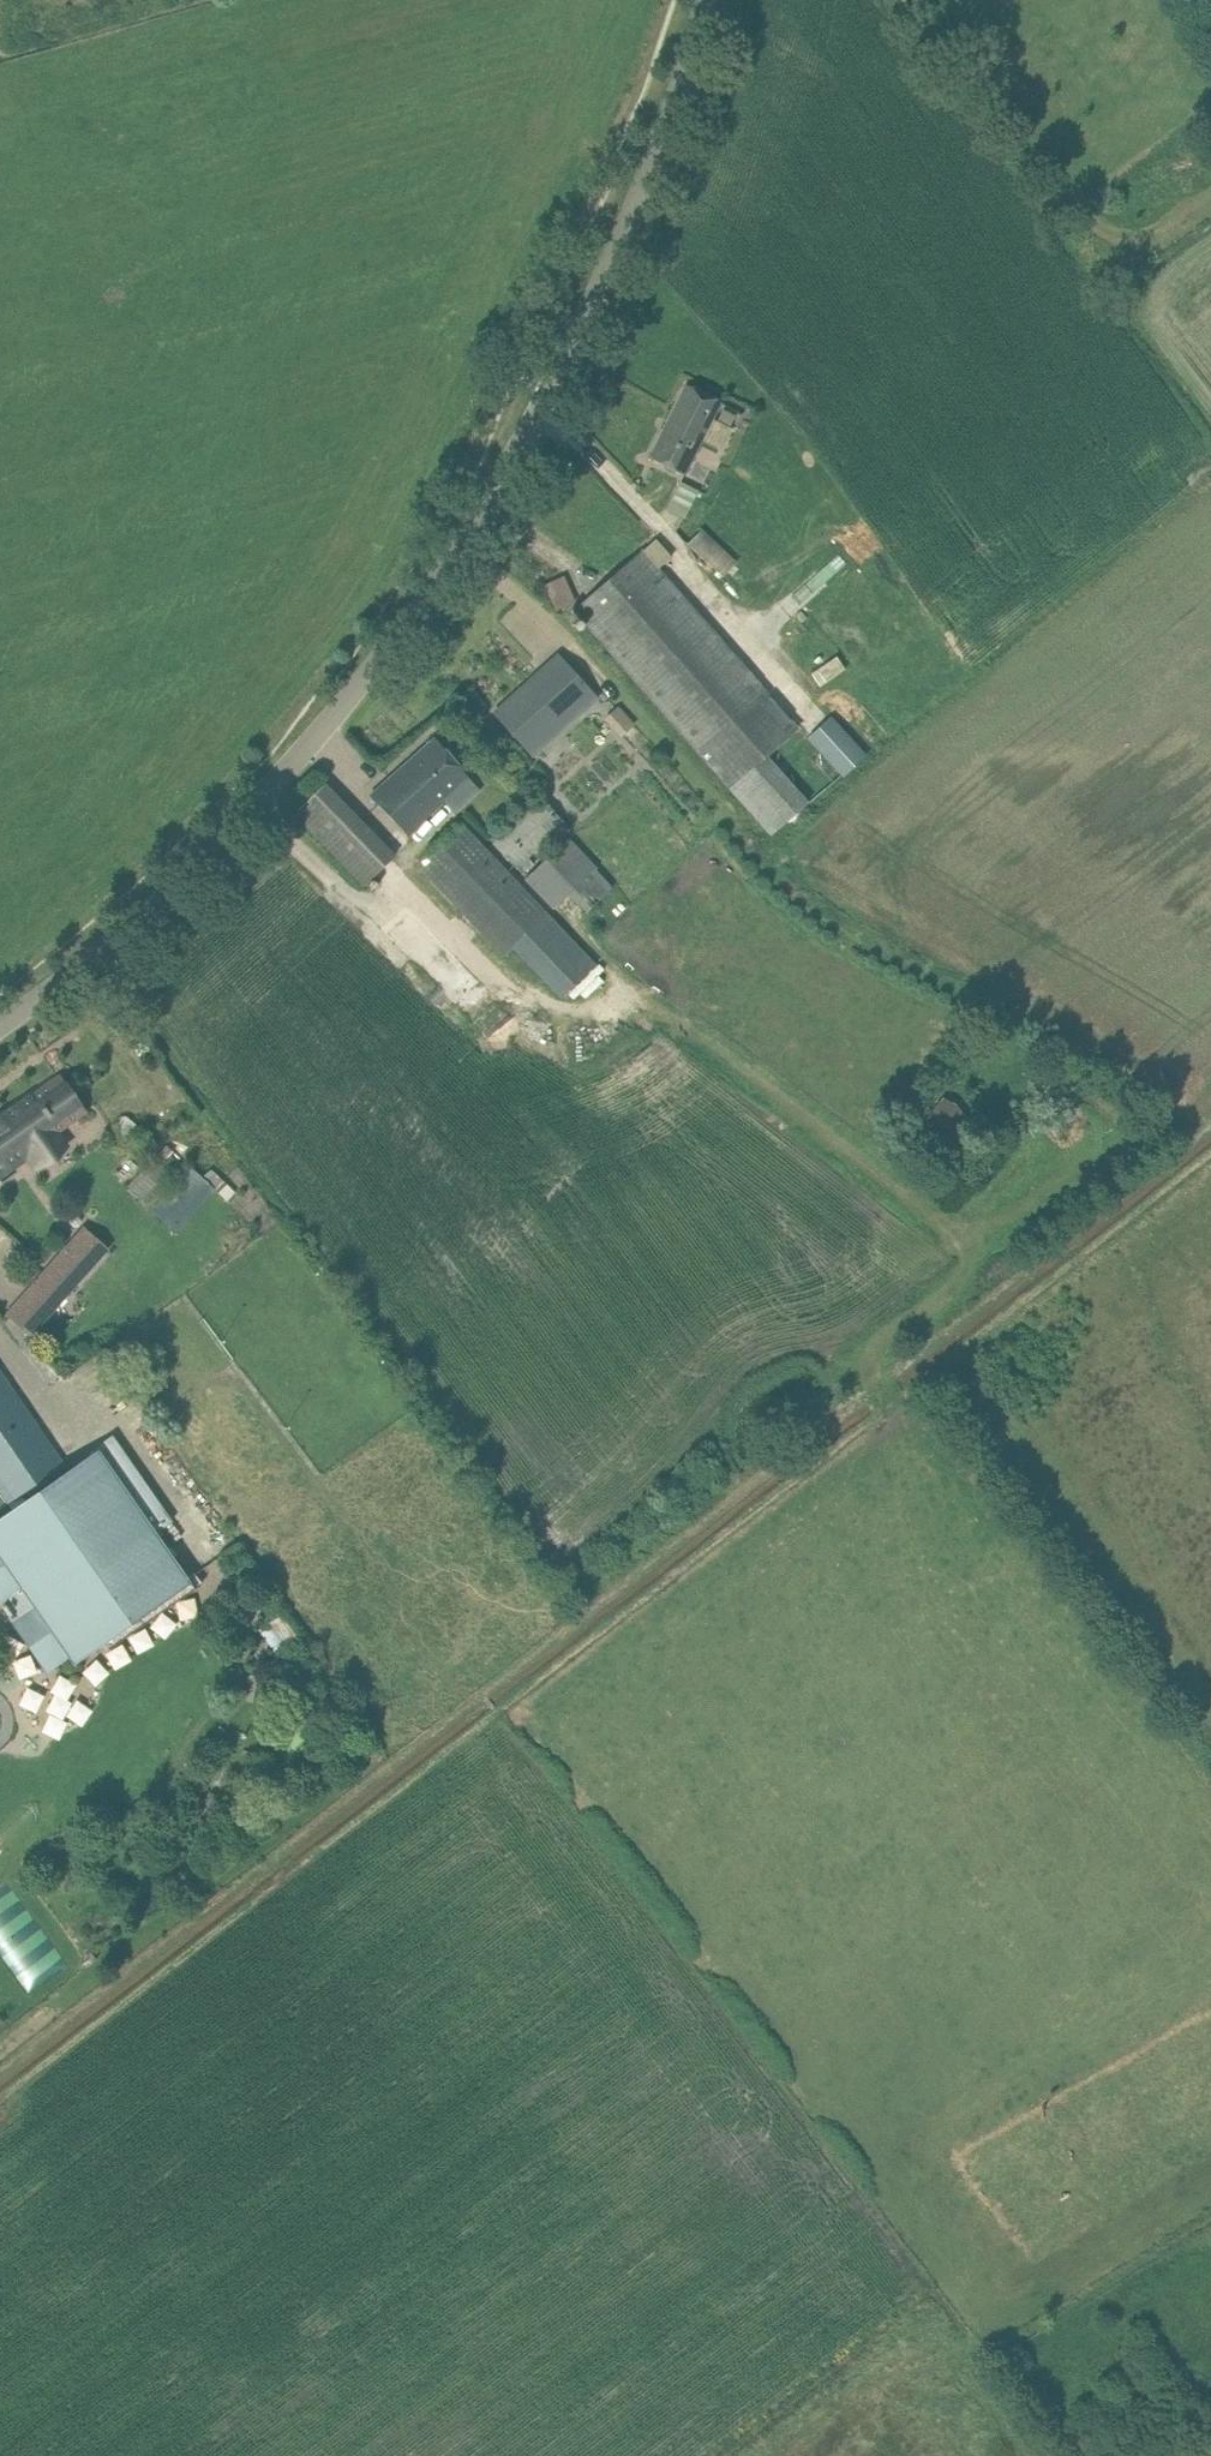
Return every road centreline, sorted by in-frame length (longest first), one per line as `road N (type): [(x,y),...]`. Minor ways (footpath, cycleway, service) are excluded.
road 1 (unclassified): [(0,1024),(208,848),(327,721),(431,585),(590,308),(650,166),(705,0)]

